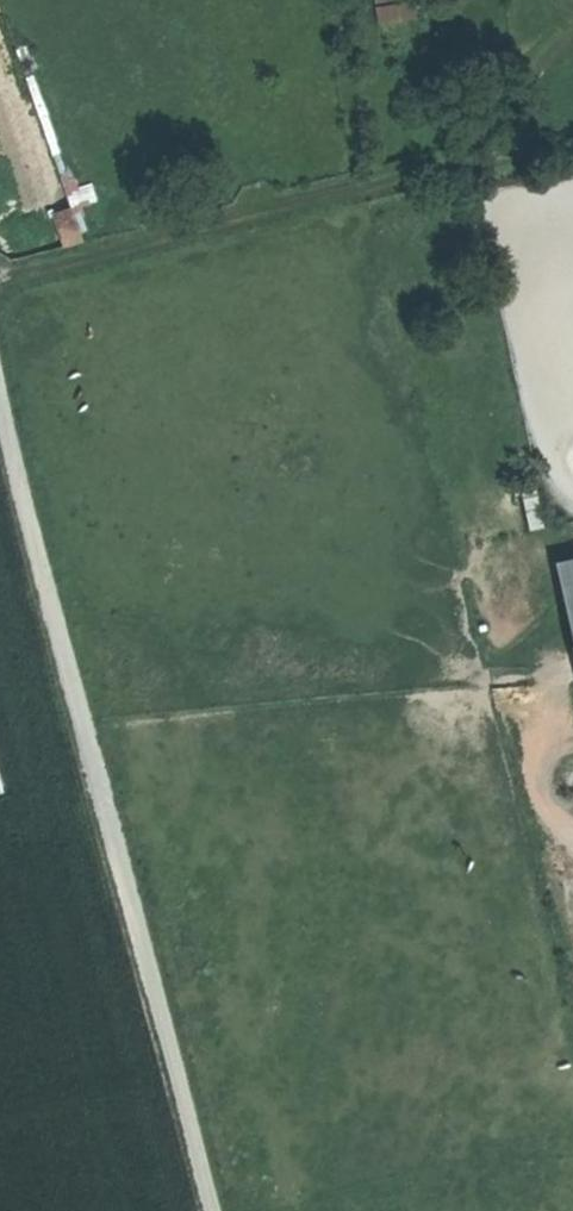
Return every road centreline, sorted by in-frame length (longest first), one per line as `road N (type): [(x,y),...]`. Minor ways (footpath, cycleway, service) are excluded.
road 1 (track): [(0,370),(220,1210)]
road 2 (track): [(514,0),(528,118),(516,147),(0,276)]

